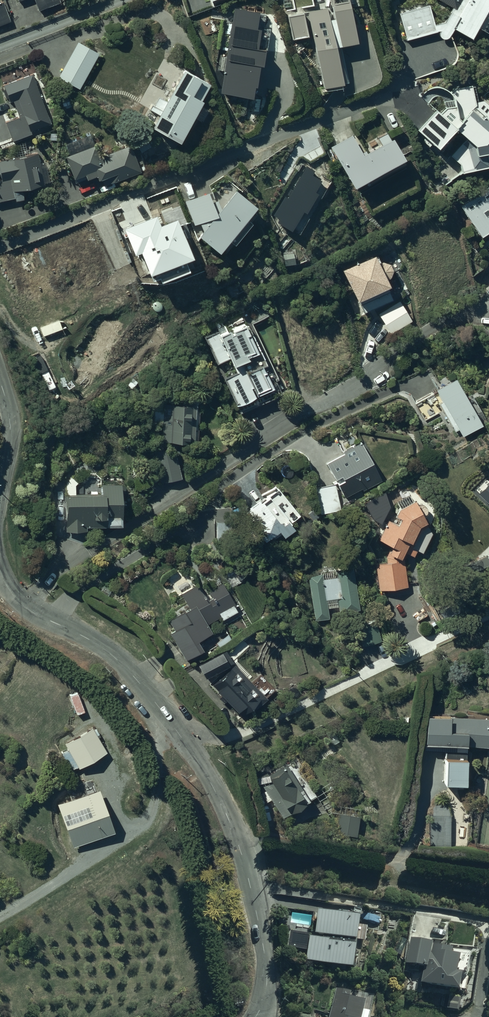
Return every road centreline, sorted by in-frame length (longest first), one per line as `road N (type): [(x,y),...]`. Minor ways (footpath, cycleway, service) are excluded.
road 1 (residential): [(24,607),(61,567),(488,302)]
road 2 (unclassified): [(24,607),(118,660),(219,800),(265,958),(256,1016)]

